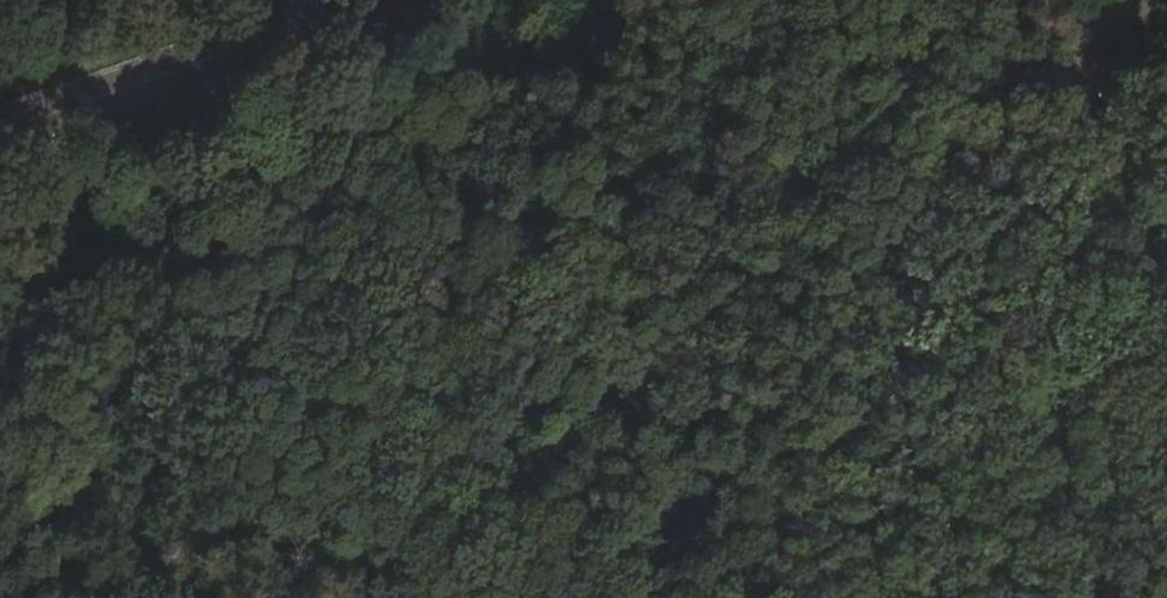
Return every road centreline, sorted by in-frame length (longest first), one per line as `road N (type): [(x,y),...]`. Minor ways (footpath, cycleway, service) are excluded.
road 1 (track): [(489,65),(396,132),(337,153),(283,189),(215,298),(179,391)]
road 2 (secondary): [(379,0),(0,131)]
road 3 (track): [(584,289),(579,366),(589,465),(659,597)]
road 4 (residential): [(1111,20),(1077,80),(1078,148),(1166,261)]
road 5 (track): [(179,391),(123,563),(99,597)]
road 6 (track): [(620,0),(600,189)]
road 7 (track): [(600,189),(549,136),(516,85),(489,65)]

